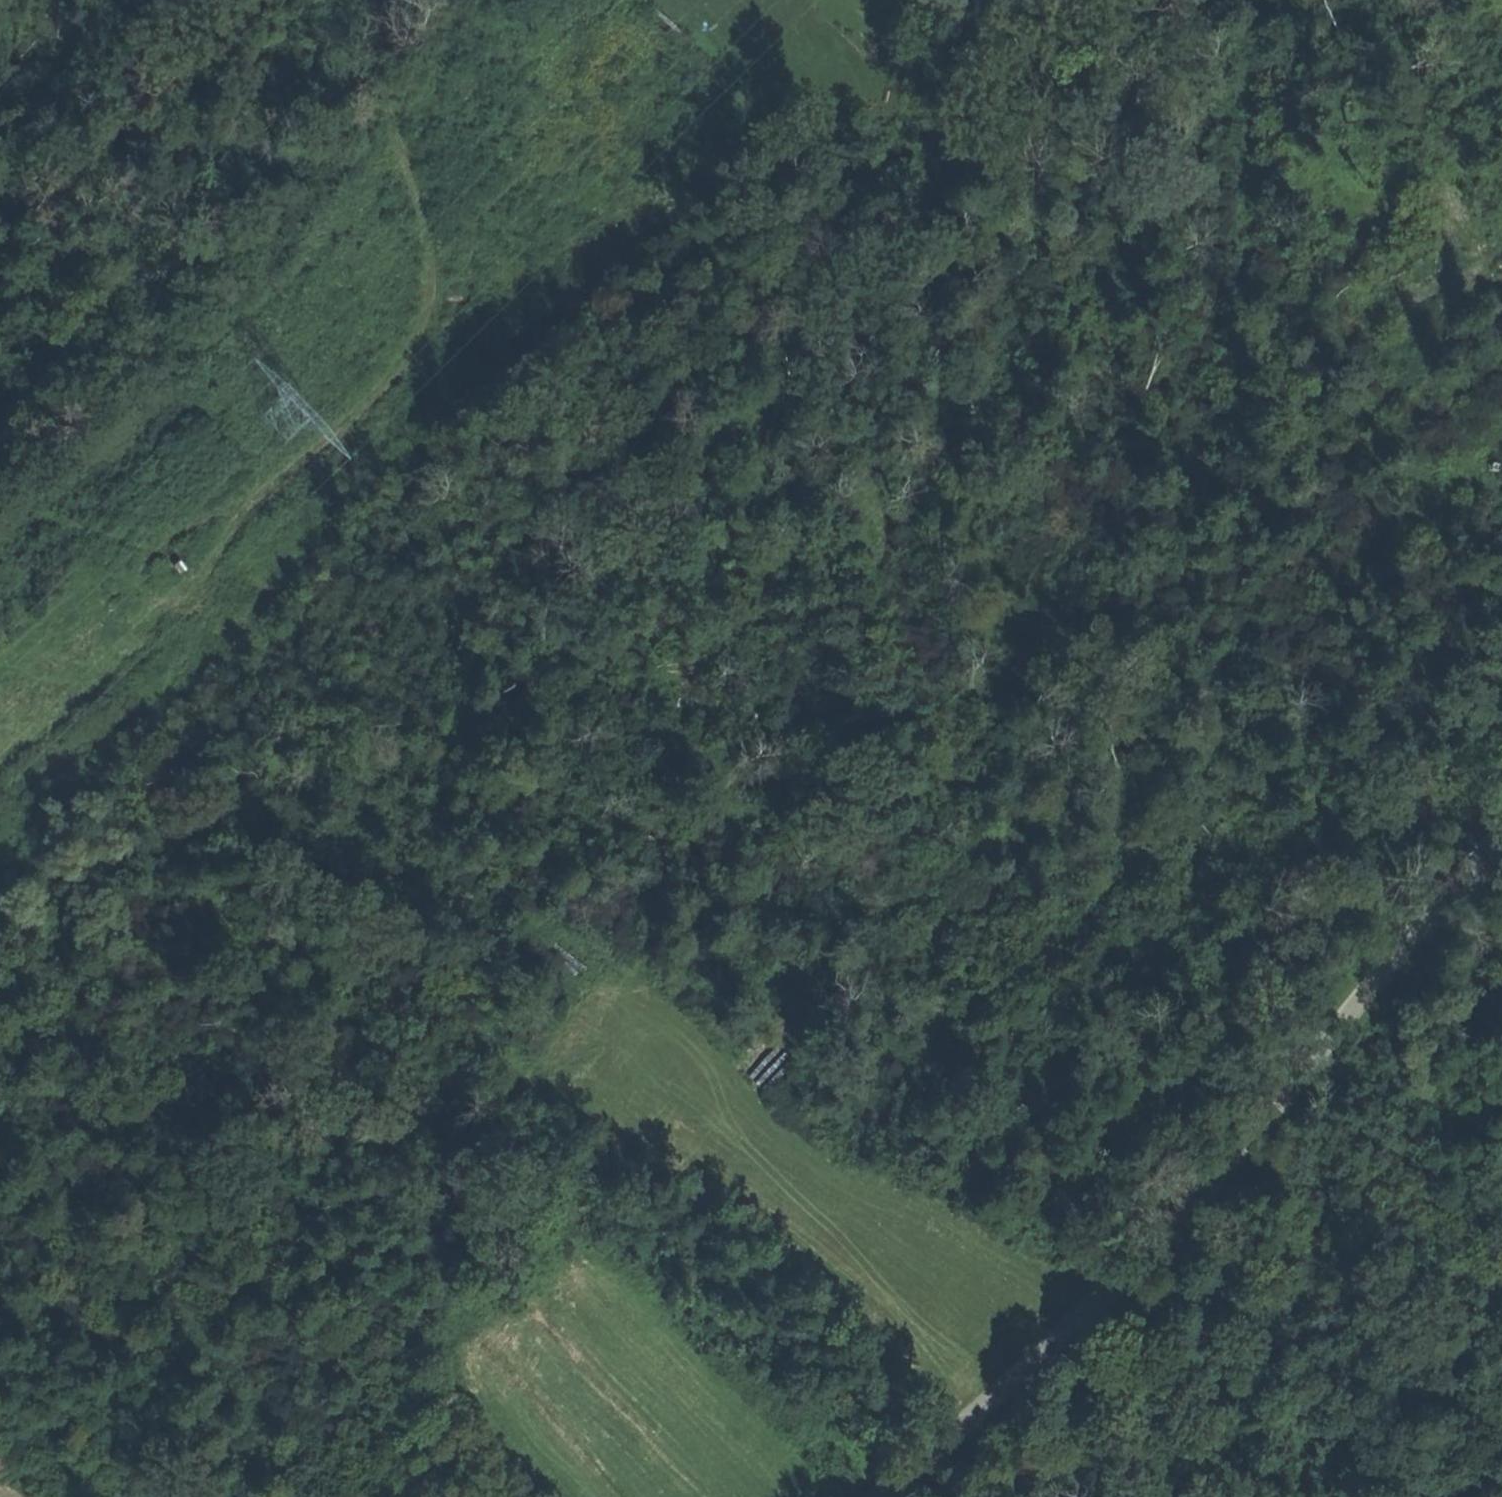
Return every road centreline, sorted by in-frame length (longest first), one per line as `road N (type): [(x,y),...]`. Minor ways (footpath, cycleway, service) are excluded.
road 1 (unclassified): [(1501,858),(1155,1246),(910,1496)]
road 2 (track): [(347,0),(425,204),(433,309),(409,356),(156,616)]

